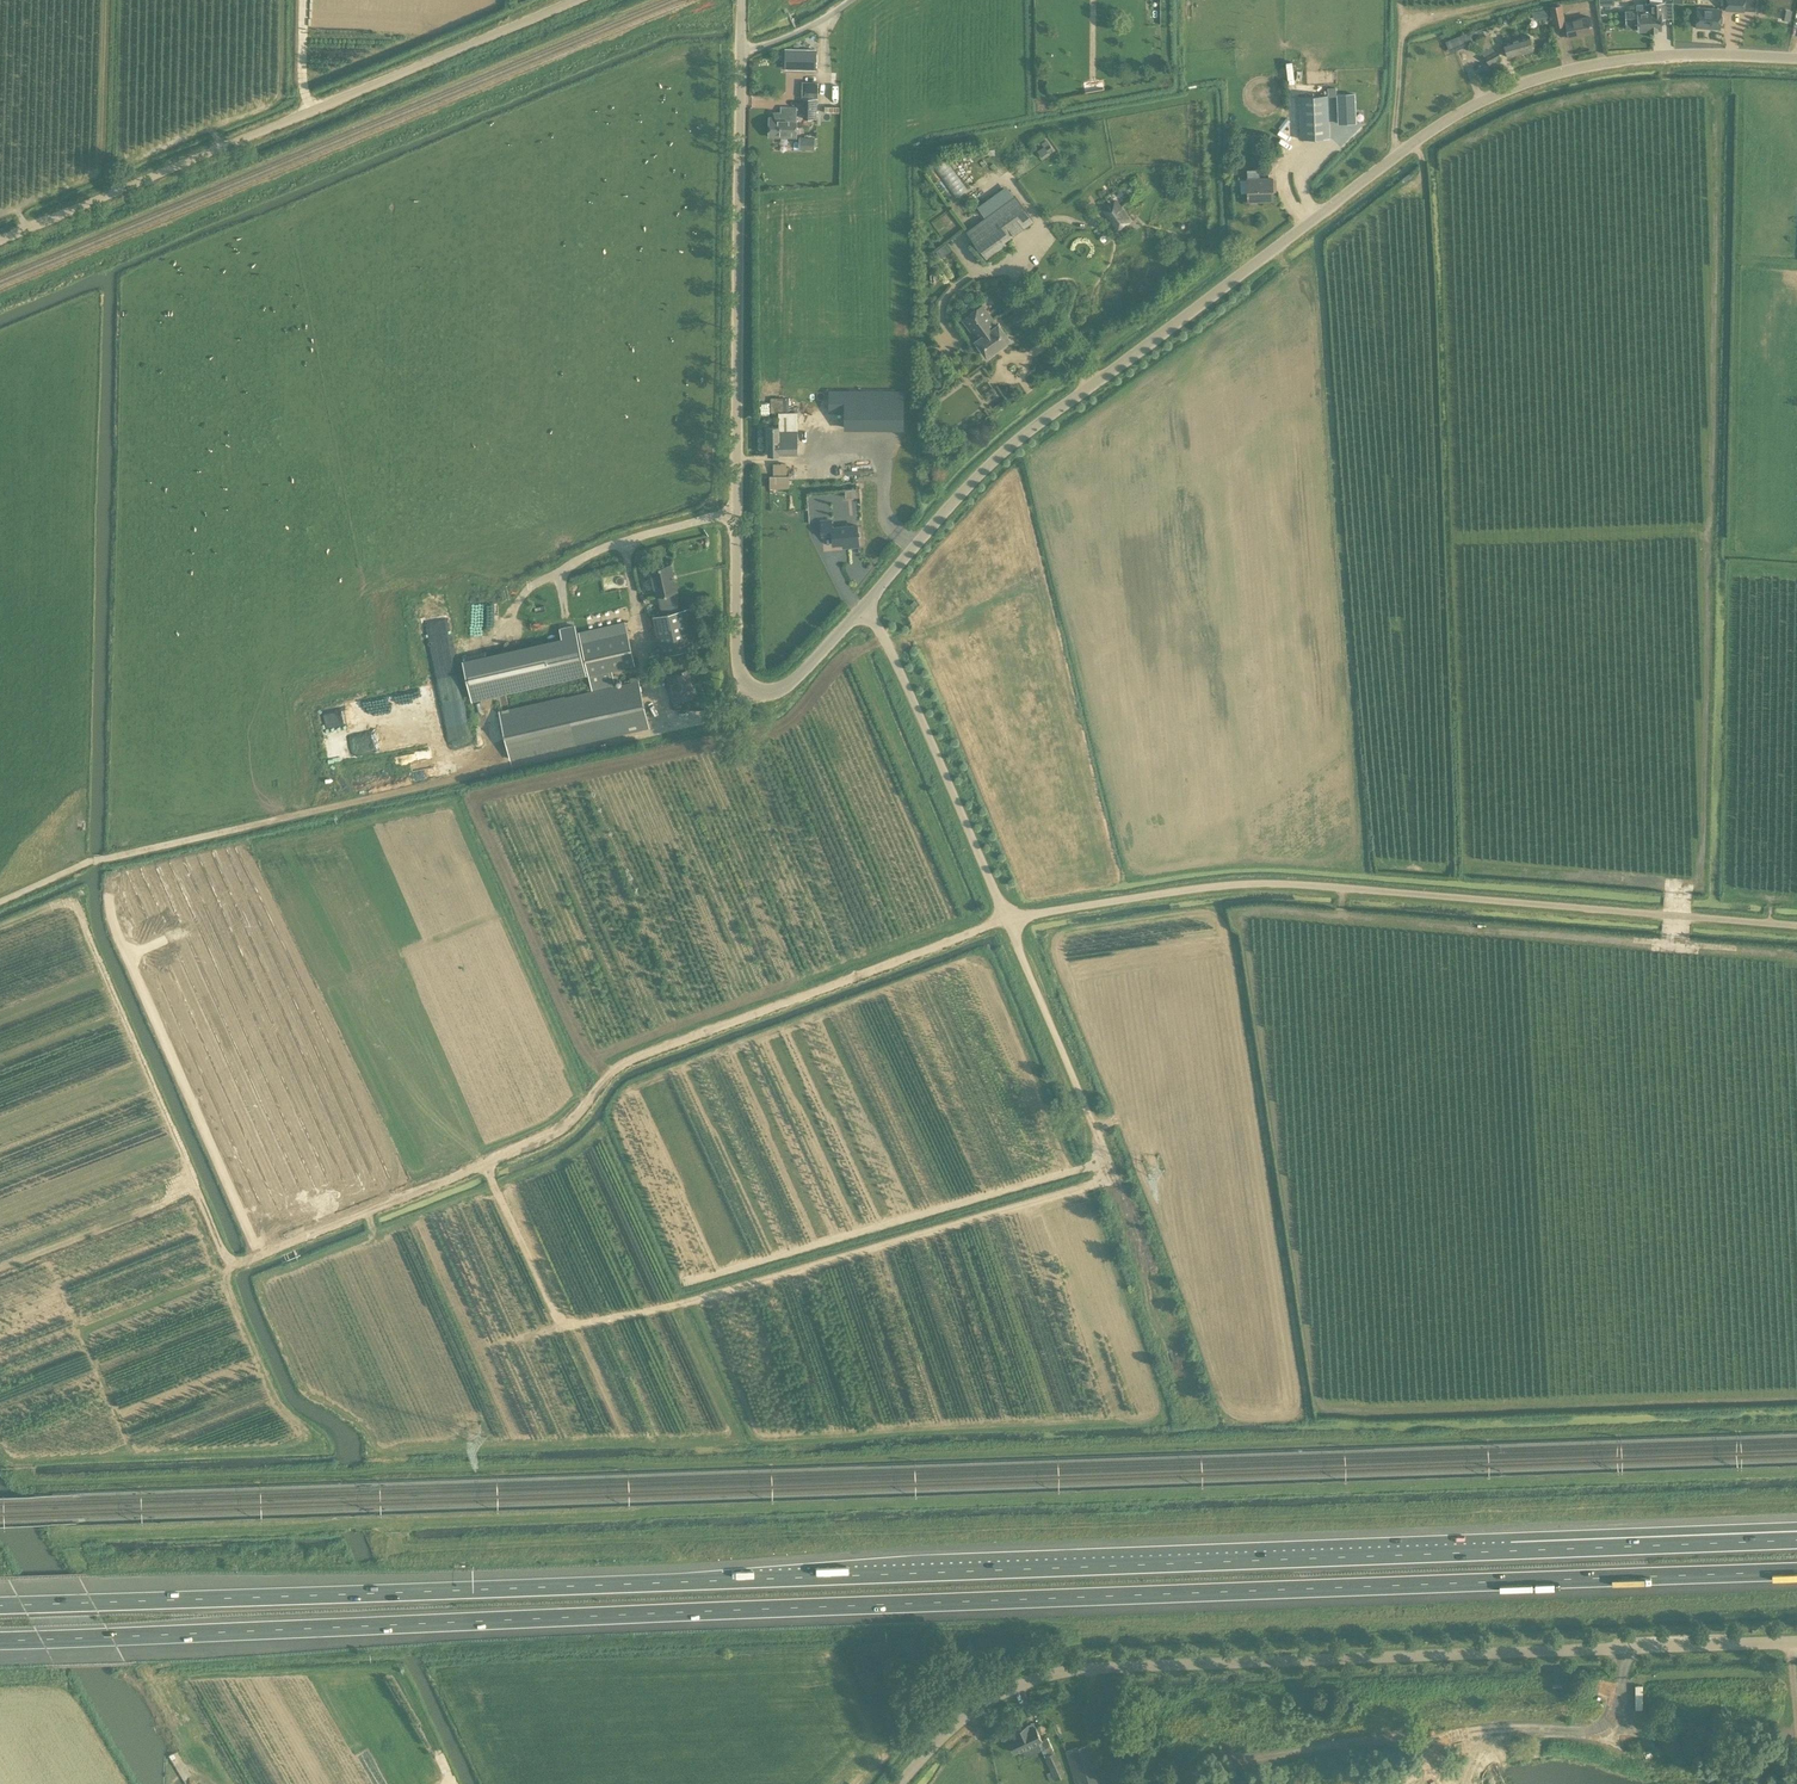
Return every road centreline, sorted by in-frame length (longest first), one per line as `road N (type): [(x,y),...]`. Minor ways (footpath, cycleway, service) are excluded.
road 1 (motorway): [(0,1641),(1796,1570)]
road 2 (motorway): [(1796,1540),(0,1606)]
road 3 (unclassified): [(861,611),(983,471),(1049,414),(1417,139),(1482,101),(1599,64),(1667,55),(1796,59)]
road 4 (unclassified): [(902,1783),(996,1698),(1025,1680),(1075,1669),(1794,1640)]
road 5 (unclassified): [(861,611),(780,690),(742,680),(735,651),(741,0)]
road 6 (unclassified): [(1008,920),(1223,885),(1288,883),(1796,926)]
road 7 (unclassified): [(577,0),(0,236)]
road 8 (unclassified): [(1008,920),(879,630),(861,611)]
road 9 (unclassified): [(1118,1195),(1008,920)]

